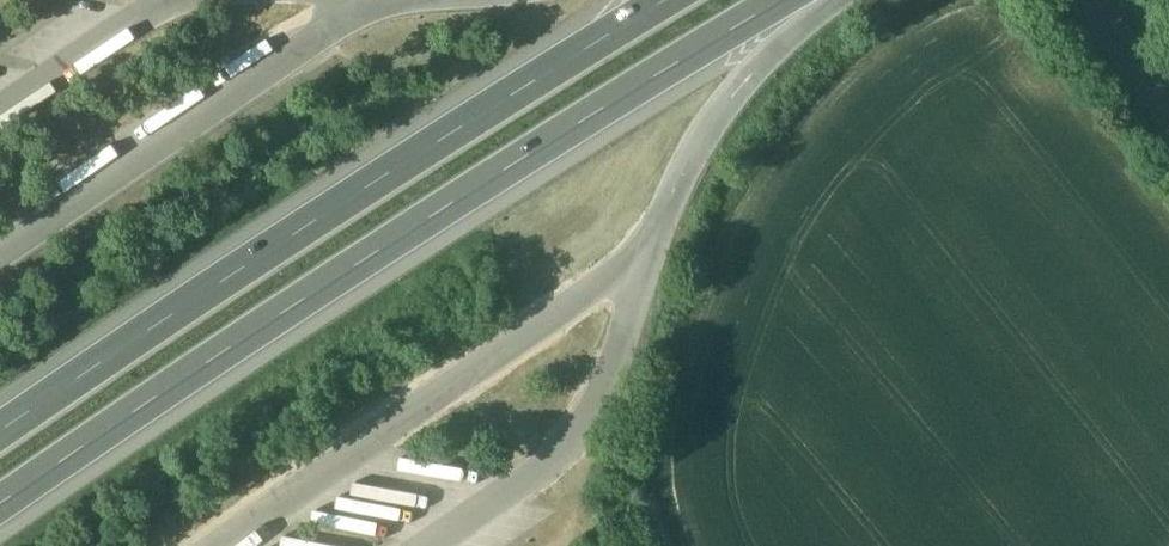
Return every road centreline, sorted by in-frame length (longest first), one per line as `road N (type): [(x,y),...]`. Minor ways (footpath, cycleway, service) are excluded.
road 1 (motorway): [(0,505),(506,163),(778,0)]
road 2 (motorway): [(664,0),(0,430)]
road 3 (motorway): [(684,165),(812,0)]
road 4 (tertiary): [(1095,0),(1168,98)]

